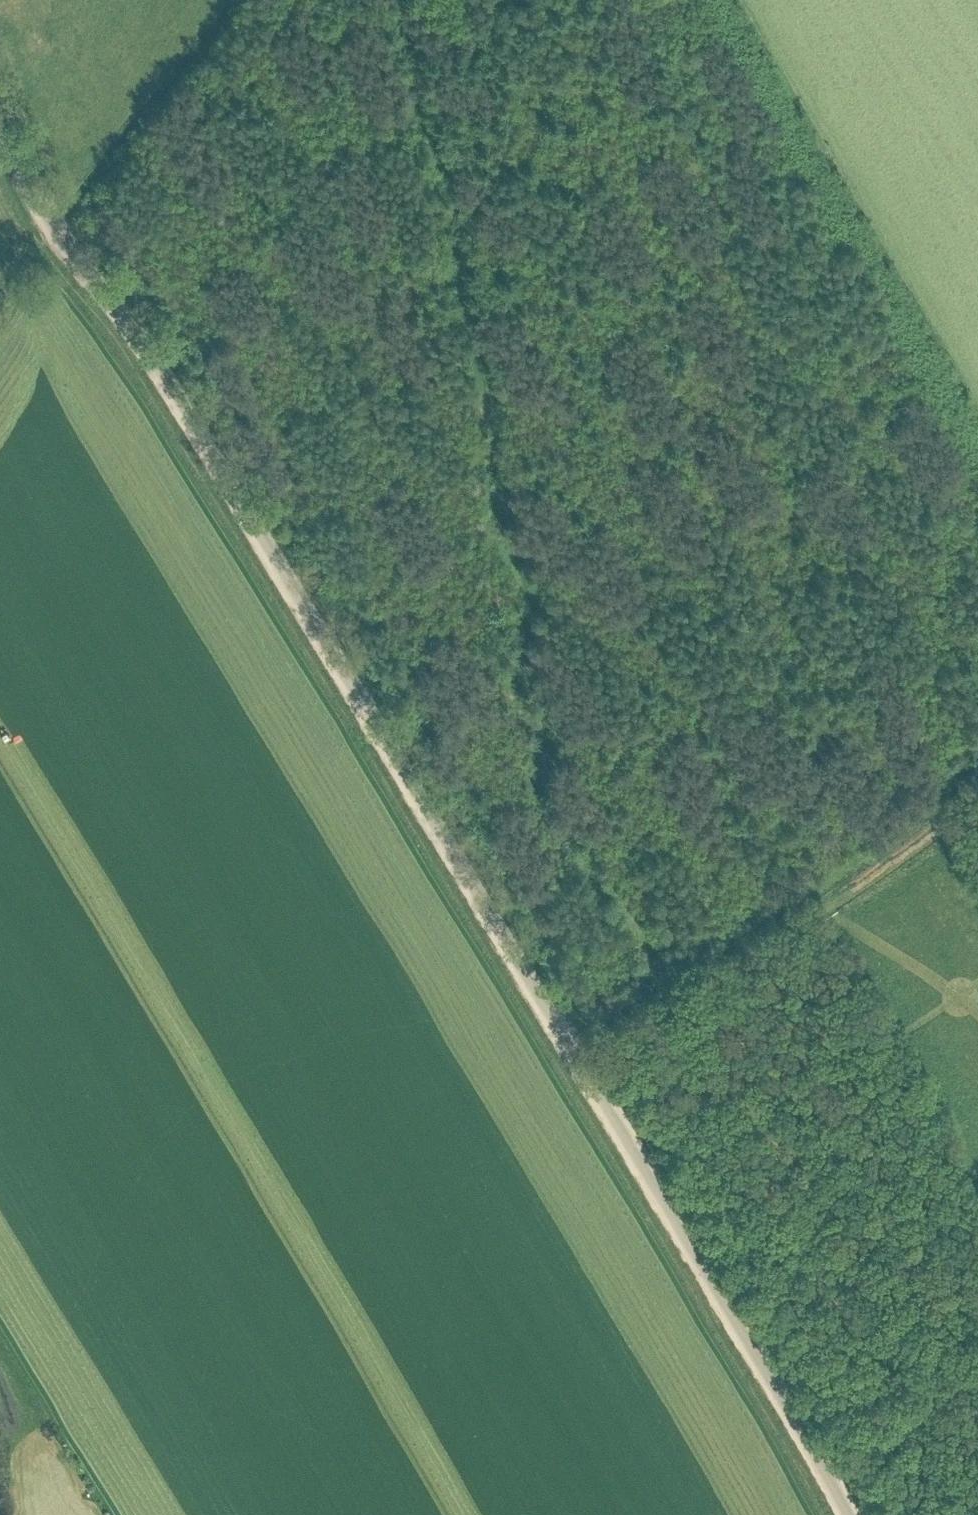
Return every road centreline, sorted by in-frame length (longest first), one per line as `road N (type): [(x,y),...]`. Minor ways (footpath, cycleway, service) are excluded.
road 1 (unclassified): [(849,1514),(166,377),(53,228),(0,118)]
road 2 (track): [(571,1046),(977,777)]
road 3 (track): [(46,217),(74,196),(237,0)]

